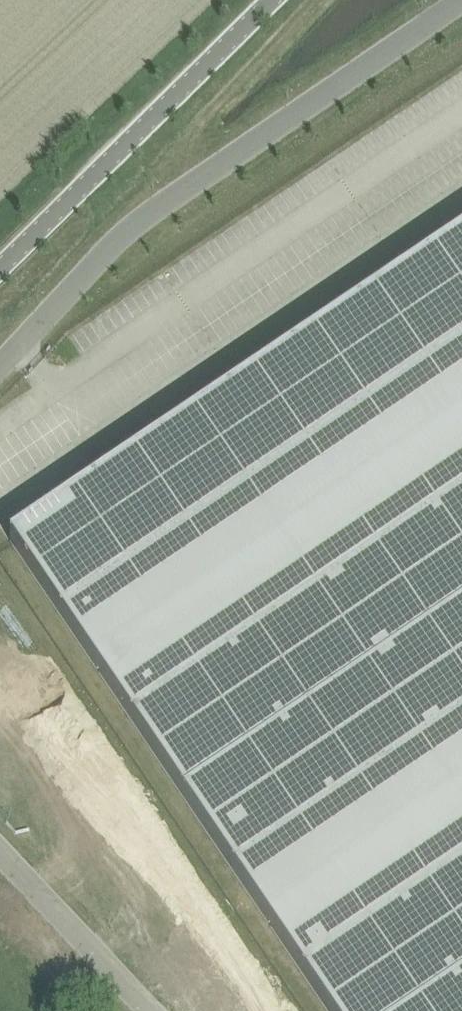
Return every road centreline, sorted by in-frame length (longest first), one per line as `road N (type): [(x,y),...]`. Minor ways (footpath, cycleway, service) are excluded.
road 1 (unclassified): [(0,361),(148,214),(459,0)]
road 2 (unclassified): [(0,268),(271,0)]
road 3 (unclassified): [(155,1010),(0,859)]

